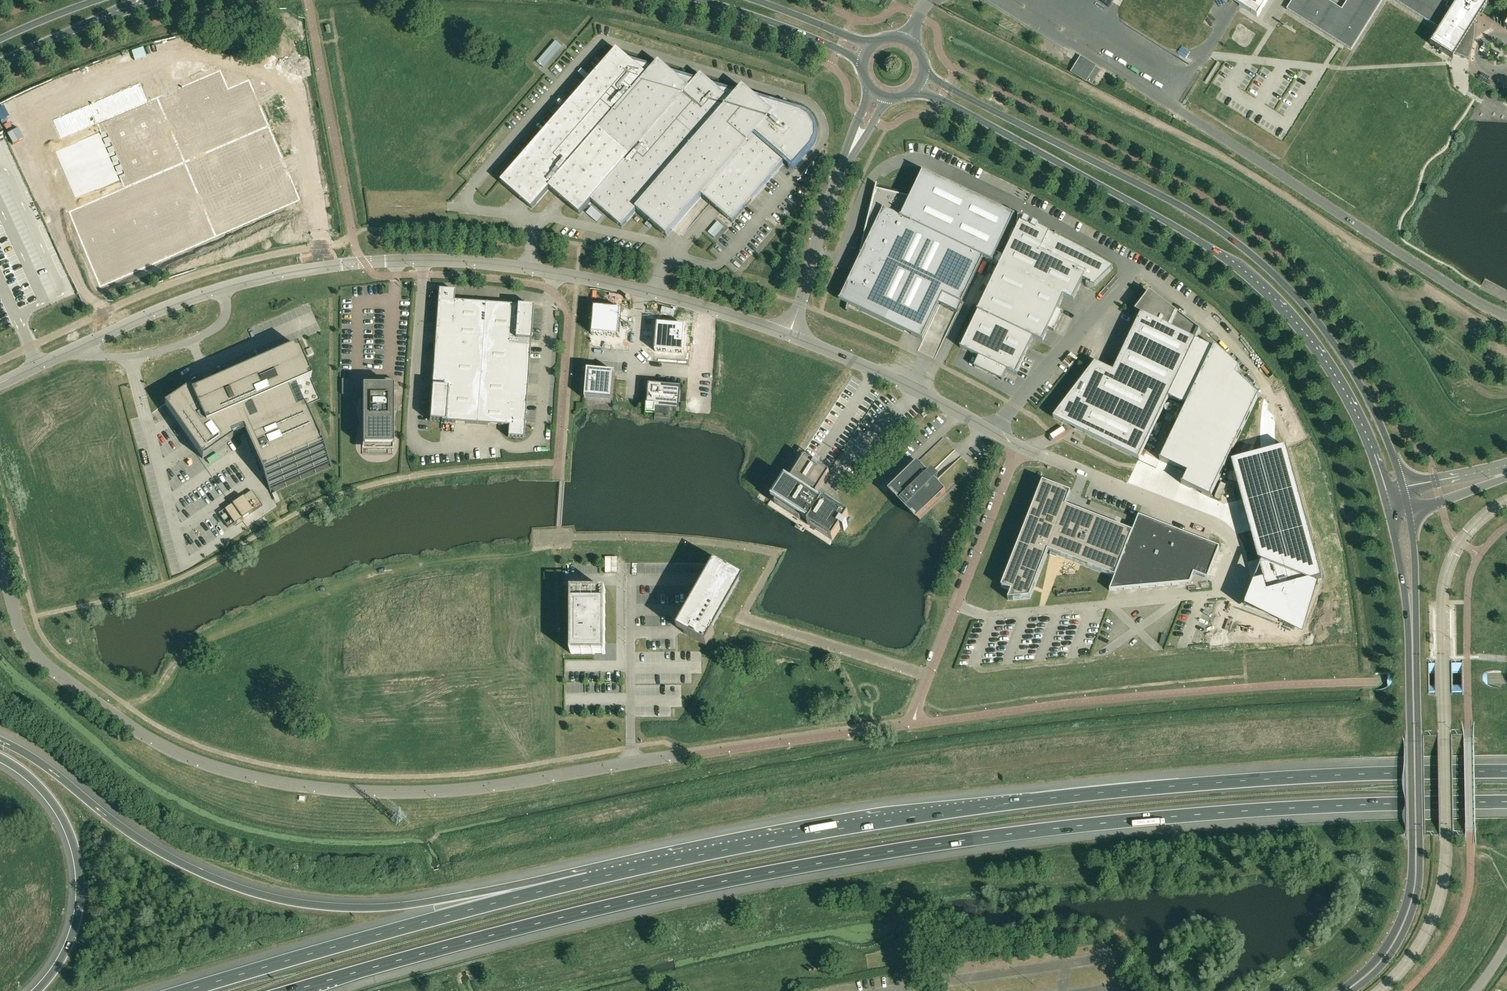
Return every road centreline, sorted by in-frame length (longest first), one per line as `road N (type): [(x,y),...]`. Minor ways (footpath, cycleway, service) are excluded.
road 1 (motorway): [(294,990),(642,899),(957,841),(1162,817),(1506,802)]
road 2 (motorway): [(1506,772),(1084,794),(830,831),(590,878)]
road 3 (unclassified): [(0,566),(21,631),(44,663),(153,740),(228,770),(321,788),(419,792),(682,757)]
road 4 (tertiary): [(1404,489),(1348,363),(1255,257),(1175,202),(924,74)]
road 5 (tertiary): [(916,88),(1175,226),(1244,274),(1328,370),(1384,495)]
road 6 (motorway): [(590,878),(371,908),(271,897),(165,855),(0,741)]
road 7 (unclassified): [(221,288),(360,262),(464,261),(624,286),(790,335)]
road 8 (motorway): [(590,878),(186,990)]
road 9 (tertiary): [(1412,627),(1413,892),(1388,951),(1348,990)]
road 10 (motorway): [(0,760),(51,804),(77,871),(67,941),(32,990)]
road 11 (unclassified): [(790,335),(828,205),(879,94)]
road 12 (unclassified): [(1020,446),(790,335)]
road 13 (unclassified): [(1242,531),(1020,446)]
road 14 (unclassified): [(915,724),(682,757)]
road 15 (unclassified): [(75,348),(120,356),(187,342),(224,318),(221,288)]
road 16 (tertiary): [(0,61),(164,0)]
road 17 (unclassified): [(956,608),(1020,446)]
road 18 (tertiary): [(703,0),(863,60)]
road 19 (unclassified): [(75,348),(221,288)]
road 20 (tertiary): [(872,46),(757,0)]
road 21 (unclassified): [(915,724),(956,608)]

